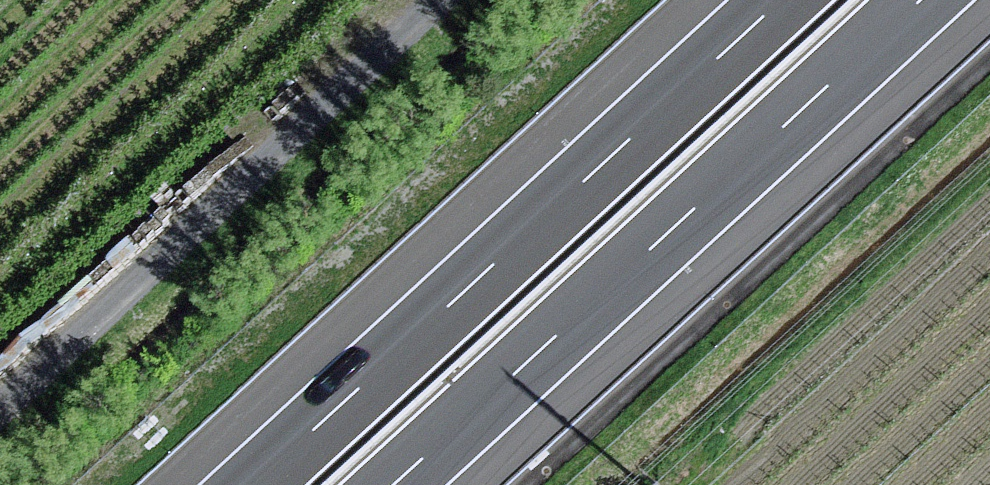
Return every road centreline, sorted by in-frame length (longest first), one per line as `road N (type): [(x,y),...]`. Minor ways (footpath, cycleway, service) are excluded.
road 1 (motorway): [(394,484),(922,0)]
road 2 (motorway): [(780,0),(252,484)]
road 3 (track): [(432,0),(0,393)]

